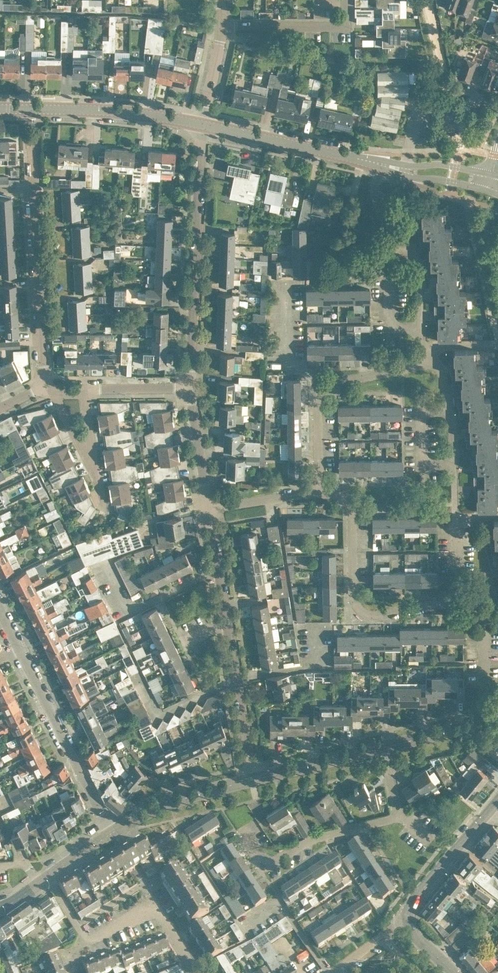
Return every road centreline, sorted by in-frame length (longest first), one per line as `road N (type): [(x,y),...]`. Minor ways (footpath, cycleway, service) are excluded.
road 1 (residential): [(190,388),(202,124)]
road 2 (residential): [(54,393),(44,364),(32,139)]
road 3 (residential): [(244,829),(268,866),(313,839),(390,819),(397,807),(384,747)]
road 4 (residential): [(111,834),(0,610)]
road 5 (residential): [(461,599),(364,612),(354,597),(350,505),(319,492)]
road 6 (residential): [(319,492),(323,385),(419,365),(430,355)]
road 7 (residential): [(255,779),(218,570)]
road 8 (unclassified): [(202,124),(112,111),(0,108)]
road 9 (unclassified): [(379,163),(202,124)]
road 10 (residential): [(194,972),(154,905),(86,941)]
road 11 (tertiary): [(111,834),(180,800),(255,779)]
road 12 (tertiary): [(406,918),(497,800)]
road 13 (residential): [(222,26),(340,27),(345,0)]
road 14 (residential): [(461,599),(453,463)]
road 15 (tertiary): [(255,779),(384,747)]
road 16 (residential): [(209,509),(190,388)]

